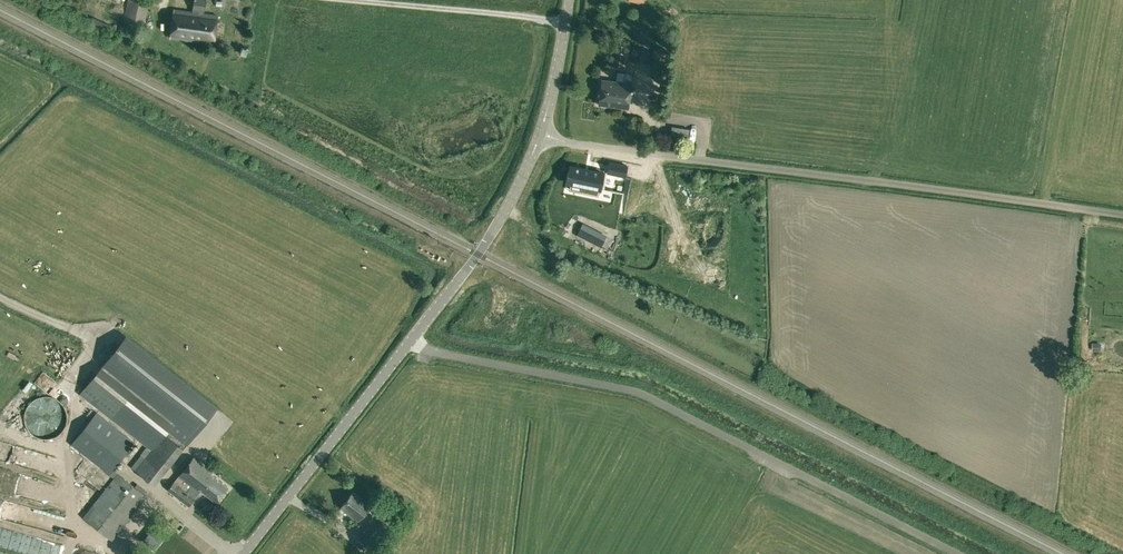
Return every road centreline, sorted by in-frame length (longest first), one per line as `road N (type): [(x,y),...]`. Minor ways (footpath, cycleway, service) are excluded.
road 1 (unclassified): [(1122,221),(540,133)]
road 2 (unclassified): [(243,553),(478,254),(540,133)]
road 3 (unclassified): [(540,133),(569,0)]

